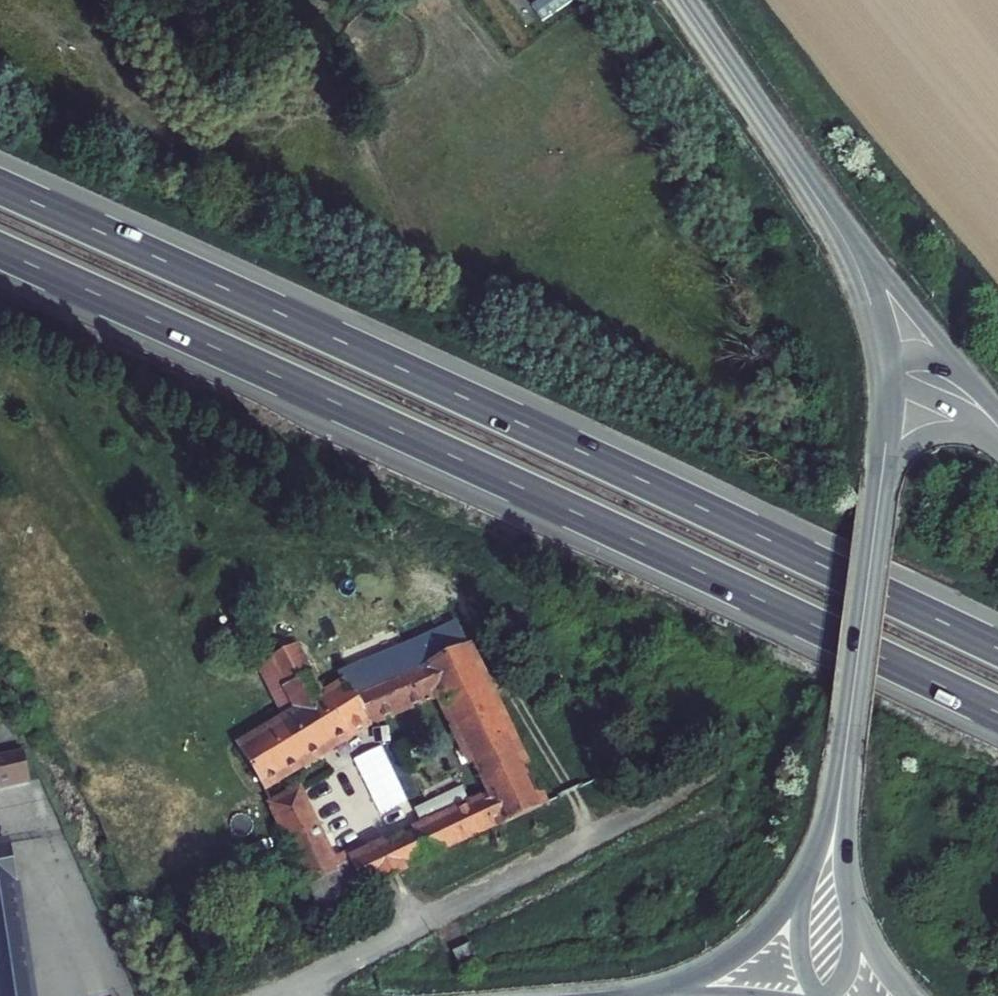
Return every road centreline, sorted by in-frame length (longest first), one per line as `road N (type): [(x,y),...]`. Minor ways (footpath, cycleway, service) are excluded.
road 1 (motorway): [(0,250),(997,712)]
road 2 (motorway): [(997,648),(0,187)]
road 3 (tertiary): [(839,801),(882,476),(883,371)]
road 4 (tertiary): [(883,371),(872,309),(847,246),(682,0)]
road 5 (tertiary): [(801,886),(751,944),(660,995)]
road 6 (tertiary): [(883,371),(954,387),(997,427)]

